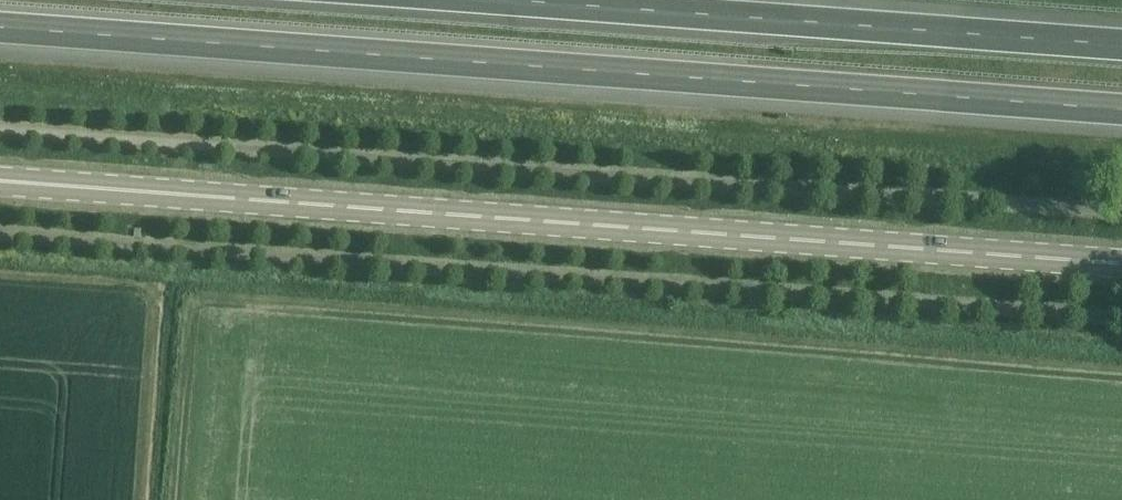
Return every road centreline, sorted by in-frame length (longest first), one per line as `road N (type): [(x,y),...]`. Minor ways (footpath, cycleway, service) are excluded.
road 1 (secondary): [(1121,262),(0,182)]
road 2 (motorway): [(0,28),(1121,107)]
road 3 (motorway): [(1121,43),(519,0)]

